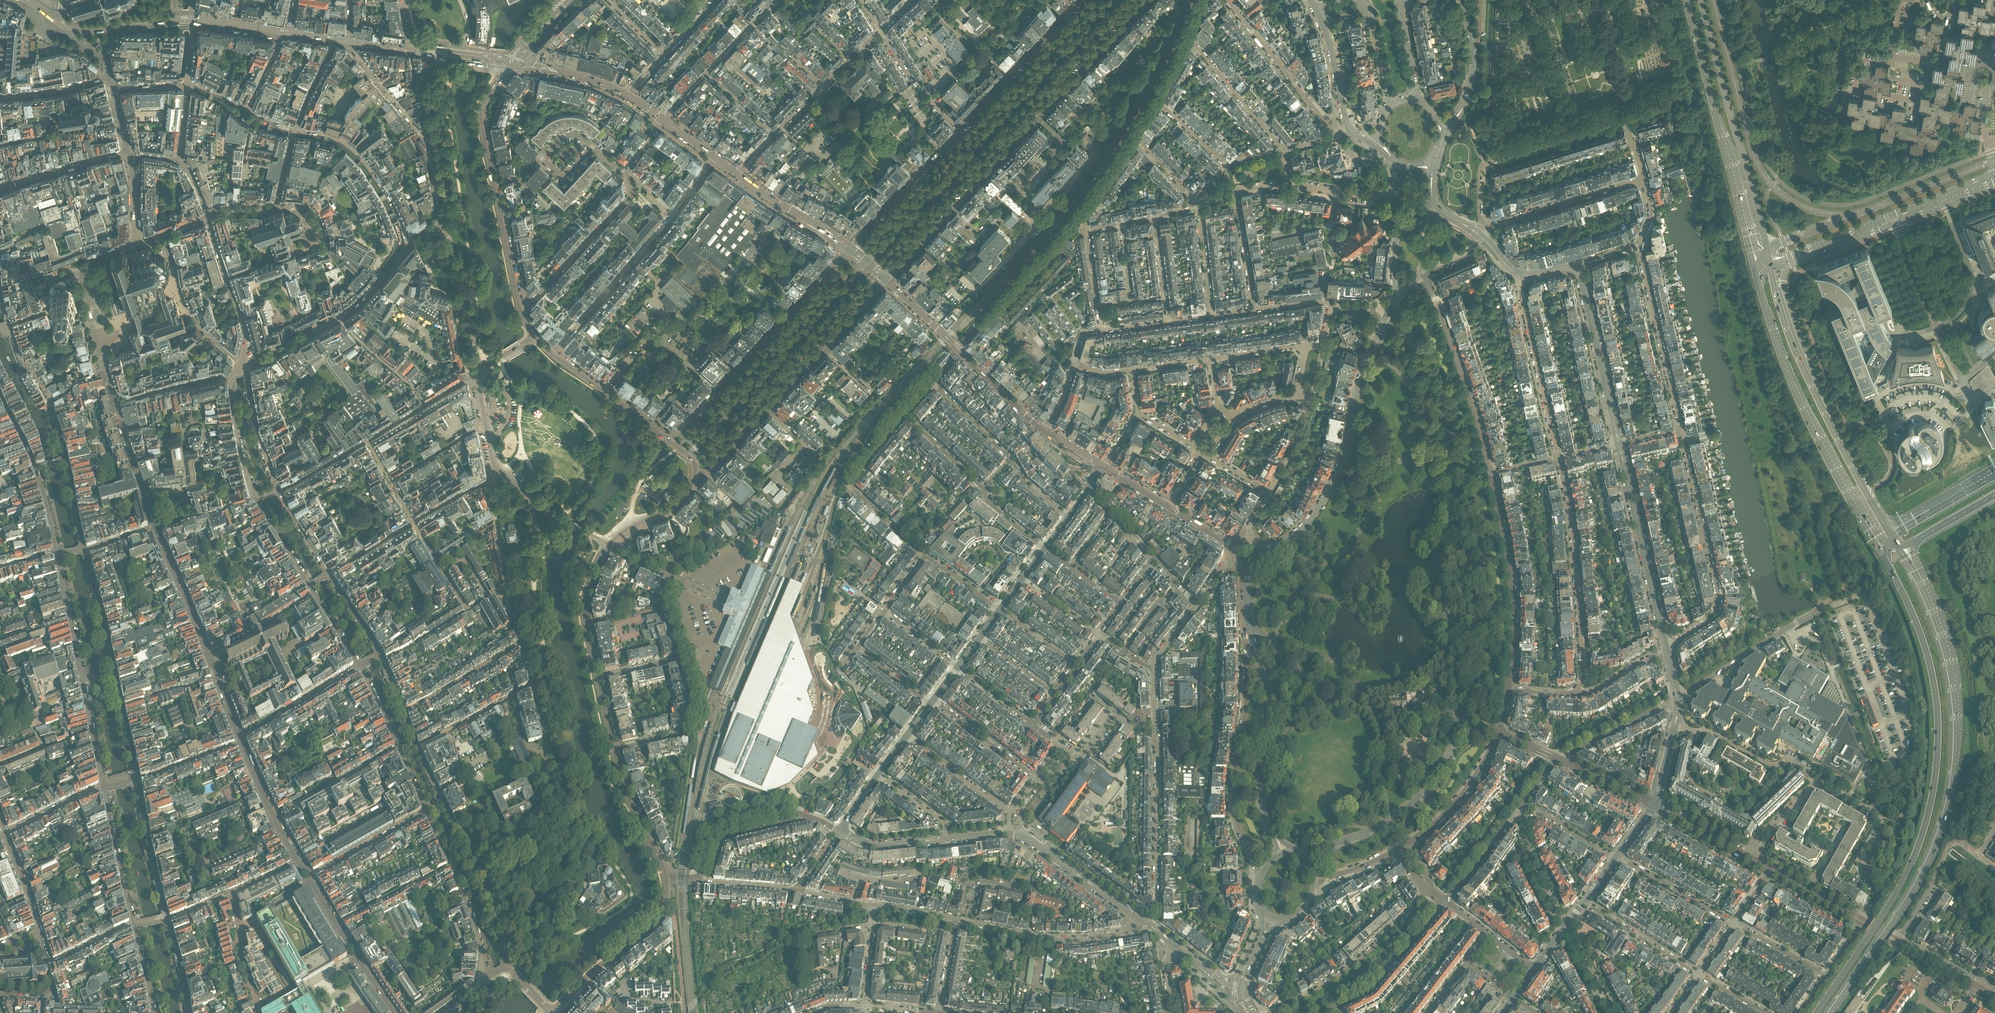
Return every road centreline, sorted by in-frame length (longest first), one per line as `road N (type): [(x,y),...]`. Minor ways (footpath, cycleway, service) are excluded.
road 1 (primary): [(1831,1012),(1916,887),(1952,786),(1956,714),(1948,658),(1898,547)]
road 2 (primary): [(1880,552),(1932,671),(1933,788),(1904,878),(1817,1012)]
road 3 (tertiary): [(892,275),(1148,0)]
road 4 (unclassified): [(874,257),(1114,0)]
road 5 (tertiary): [(1080,0),(854,243)]
road 6 (primary): [(1755,272),(1790,378),(1880,552)]
road 7 (primary): [(1686,0),(1755,272)]
road 8 (primary): [(1769,261),(1700,0)]
road 9 (tertiary): [(843,254),(669,441)]
road 10 (unclassified): [(689,456),(861,272)]
road 11 (residential): [(1377,339),(1331,486),(1295,535),(1263,550)]
road 12 (residential): [(1681,430),(1719,603),(1713,618),(1666,647)]
road 13 (residential): [(1870,877),(1861,870),(1882,832),(1880,818),(1822,783),(1758,835),(1747,856)]
road 14 (residential): [(1557,458),(1581,622),(1583,678),(1575,694)]
road 15 (residential): [(1254,645),(1234,804),(1260,876)]
road 16 (residential): [(1509,689),(1515,609),(1491,471)]
road 17 (residential): [(1155,707),(1156,904),(1143,921)]
road 18 (residential): [(1492,229),(1480,208),(1486,162),(1625,118)]
road 19 (residential): [(437,228),(429,141),(350,41)]
road 20 (unclassified): [(85,551),(65,459),(35,469),(58,555)]
road 21 (residential): [(1666,647),(1619,443)]
road 22 (residential): [(409,248),(349,314),(243,364)]
road 23 (residential): [(1491,471),(1440,308),(1421,278)]
road 24 (residential): [(1428,889),(1355,962),(1267,1012)]
road 25 (residential): [(255,497),(360,666)]
road 26 (residential): [(1045,548),(988,503),(985,490),(906,416)]
road 27 (residential): [(1521,275),(1557,458)]
road 28 (residential): [(1681,430),(1639,252)]
road 29 (residential): [(520,310),(630,195),(626,173)]
road 30 (residential): [(670,217),(552,354)]
road 31 (residential): [(1619,443),(1574,268)]
road 32 (residential): [(968,922),(1085,939),(1125,932),(1136,916)]
road 33 (residential): [(409,248),(395,209),(356,152),(327,134),(295,129)]
road 34 (residential): [(105,370),(72,270),(137,244)]
road 35 (residential): [(1074,220),(957,348)]
road 36 (residential): [(1254,310),(1237,194),(1289,183)]
road 37 (residential): [(1332,133),(1227,0)]
road 38 (residential): [(534,685),(544,727),(544,795),(512,840)]
road 39 (primary): [(1828,421),(1790,305),(1788,266)]
road 40 (primary): [(1828,421),(1771,271)]
road 41 (residential): [(1492,229),(1643,179)]
road 42 (residential): [(158,235),(192,318),(243,364)]
road 43 (residential): [(350,41),(503,68)]
road 44 (residential): [(1336,1007),(1371,989),(1445,901)]
road 45 (unclassified): [(1401,847),(1450,810),(1500,732)]
road 46 (residential): [(614,750),(686,734),(695,702),(681,659)]
road 47 (tertiary): [(1009,834),(1136,916)]
road 48 (unclassified): [(9,324),(22,360),(53,401),(105,370)]
road 49 (tertiary): [(710,842),(721,820),(773,806),(839,831)]
road 50 (residential): [(1282,151),(1187,38)]
road 51 (tertiary): [(669,441),(552,354)]
road 52 (residential): [(481,363),(452,247),(437,228)]
road 53 (unclassified): [(1937,327),(1960,313),(1972,286),(1945,204)]
road 54 (residential): [(167,919),(137,780)]
road 55 (residential): [(104,787),(134,924)]
road 56 (residential): [(360,666),(242,741)]
road 57 (tertiary): [(597,678),(585,609),(610,544)]
road 58 (tertiary): [(666,879),(614,750)]
road 59 (residential): [(403,712),(523,642)]
road 60 (residential): [(1447,130),(1473,72),(1462,0)]
road 61 (residential): [(427,811),(308,877)]
road 62 (residential): [(156,530),(114,401)]
road 63 (residential): [(208,655),(156,530)]
road 64 (residential): [(1734,924),(1616,858)]
road 65 (residential): [(1556,758),(1677,698)]
road 66 (residential): [(1585,902),(1698,974)]
road 67 (residential): [(0,188),(128,152)]
road 68 (residential): [(417,747),(534,685)]
road 69 (secondary): [(1893,215),(1769,261)]
road 70 (residential): [(933,699),(1037,779)]
road 71 (residential): [(907,735),(1011,813)]
road 72 (tertiary): [(520,310),(493,183)]
road 73 (residential): [(451,864),(336,924)]
road 74 (residential): [(277,489),(243,364)]
road 75 (residential): [(1786,629),(1677,698)]
road 76 (residential): [(367,440),(477,373)]
road 77 (tertiary): [(1272,713),(1261,798),(1277,838)]
road 78 (primary): [(1890,533),(1828,421)]
road 79 (residential): [(230,373),(255,497)]
road 80 (residential): [(58,555),(83,679)]
road 81 (residential): [(115,673),(85,551)]
road 82 (residential): [(37,933),(51,963),(134,924)]
road 83 (residential): [(737,174),(841,241)]
road 84 (residential): [(121,121),(0,144)]

